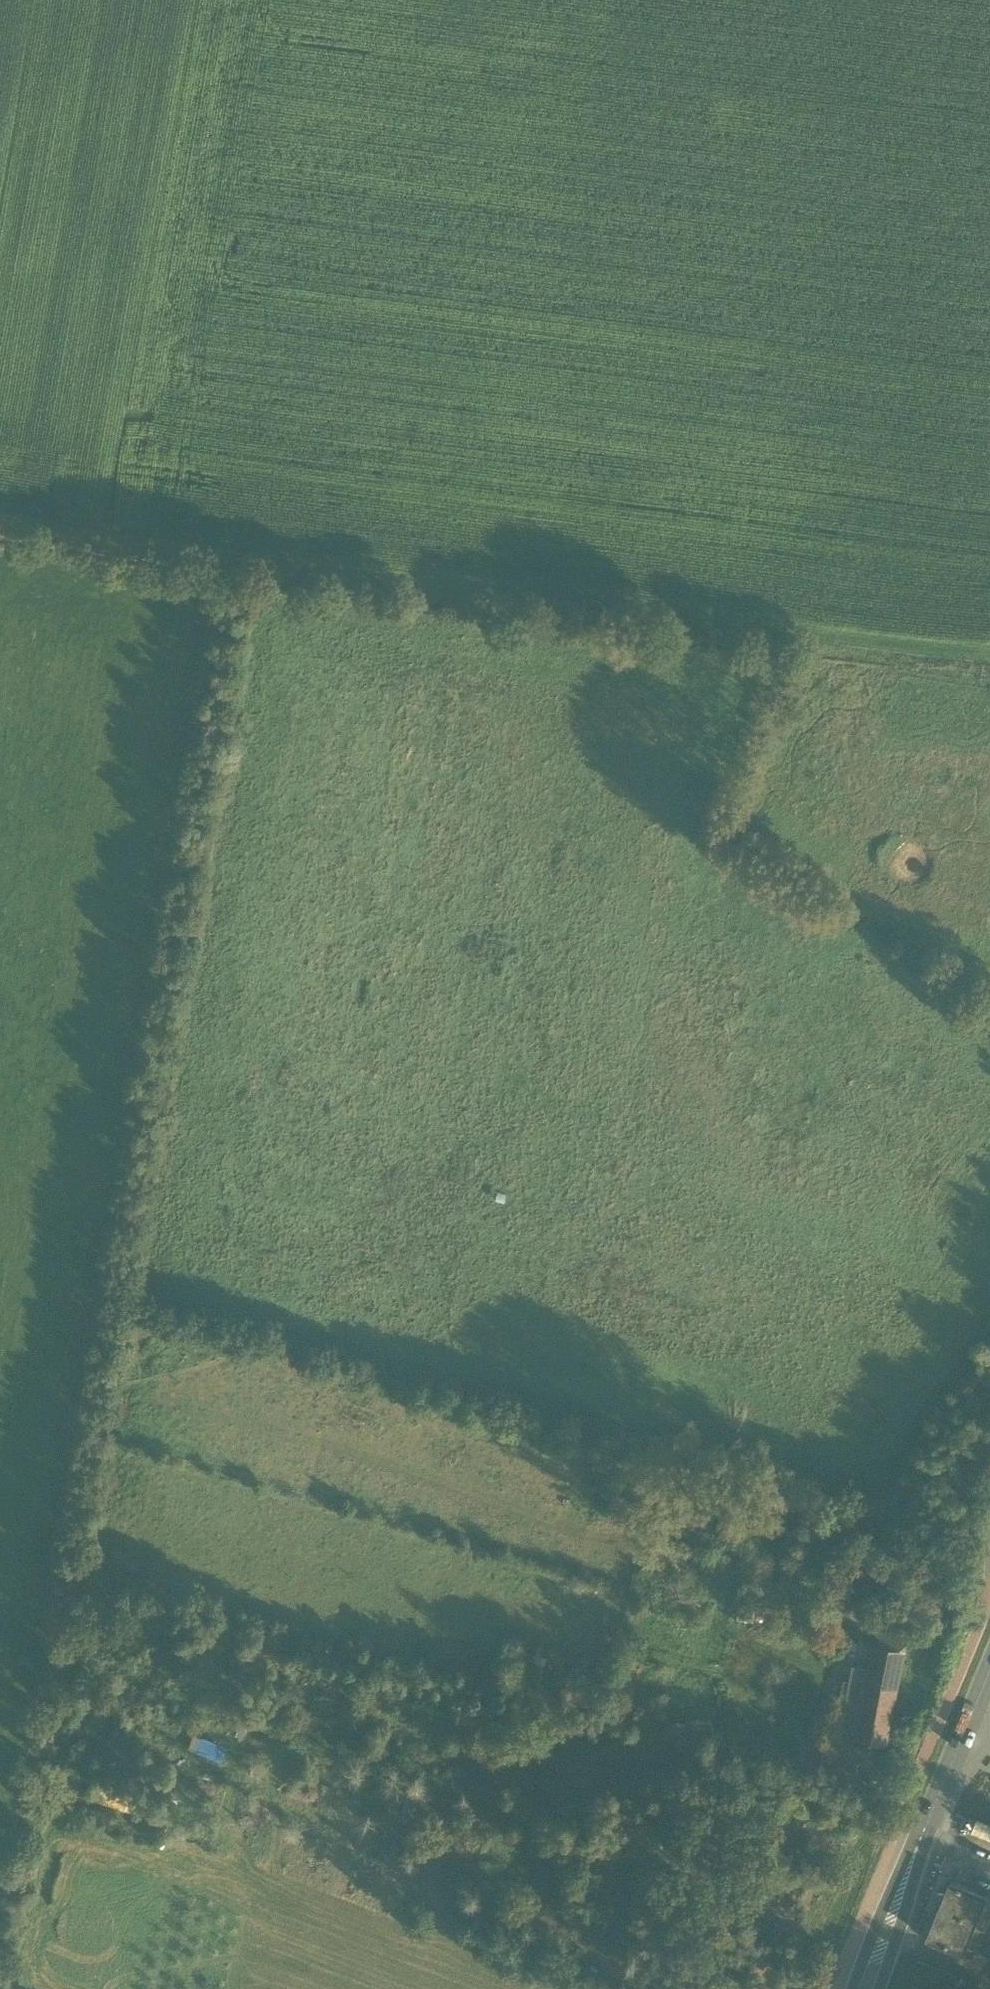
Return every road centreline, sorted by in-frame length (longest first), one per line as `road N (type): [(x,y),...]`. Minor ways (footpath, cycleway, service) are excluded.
road 1 (track): [(583,611),(0,526)]
road 2 (track): [(989,654),(583,611)]
road 3 (primary): [(925,1826),(852,1988)]
road 4 (primary): [(925,1826),(989,1669)]
road 5 (primary): [(879,1988),(925,1826)]
road 6 (track): [(989,1411),(945,1502),(927,1518)]

